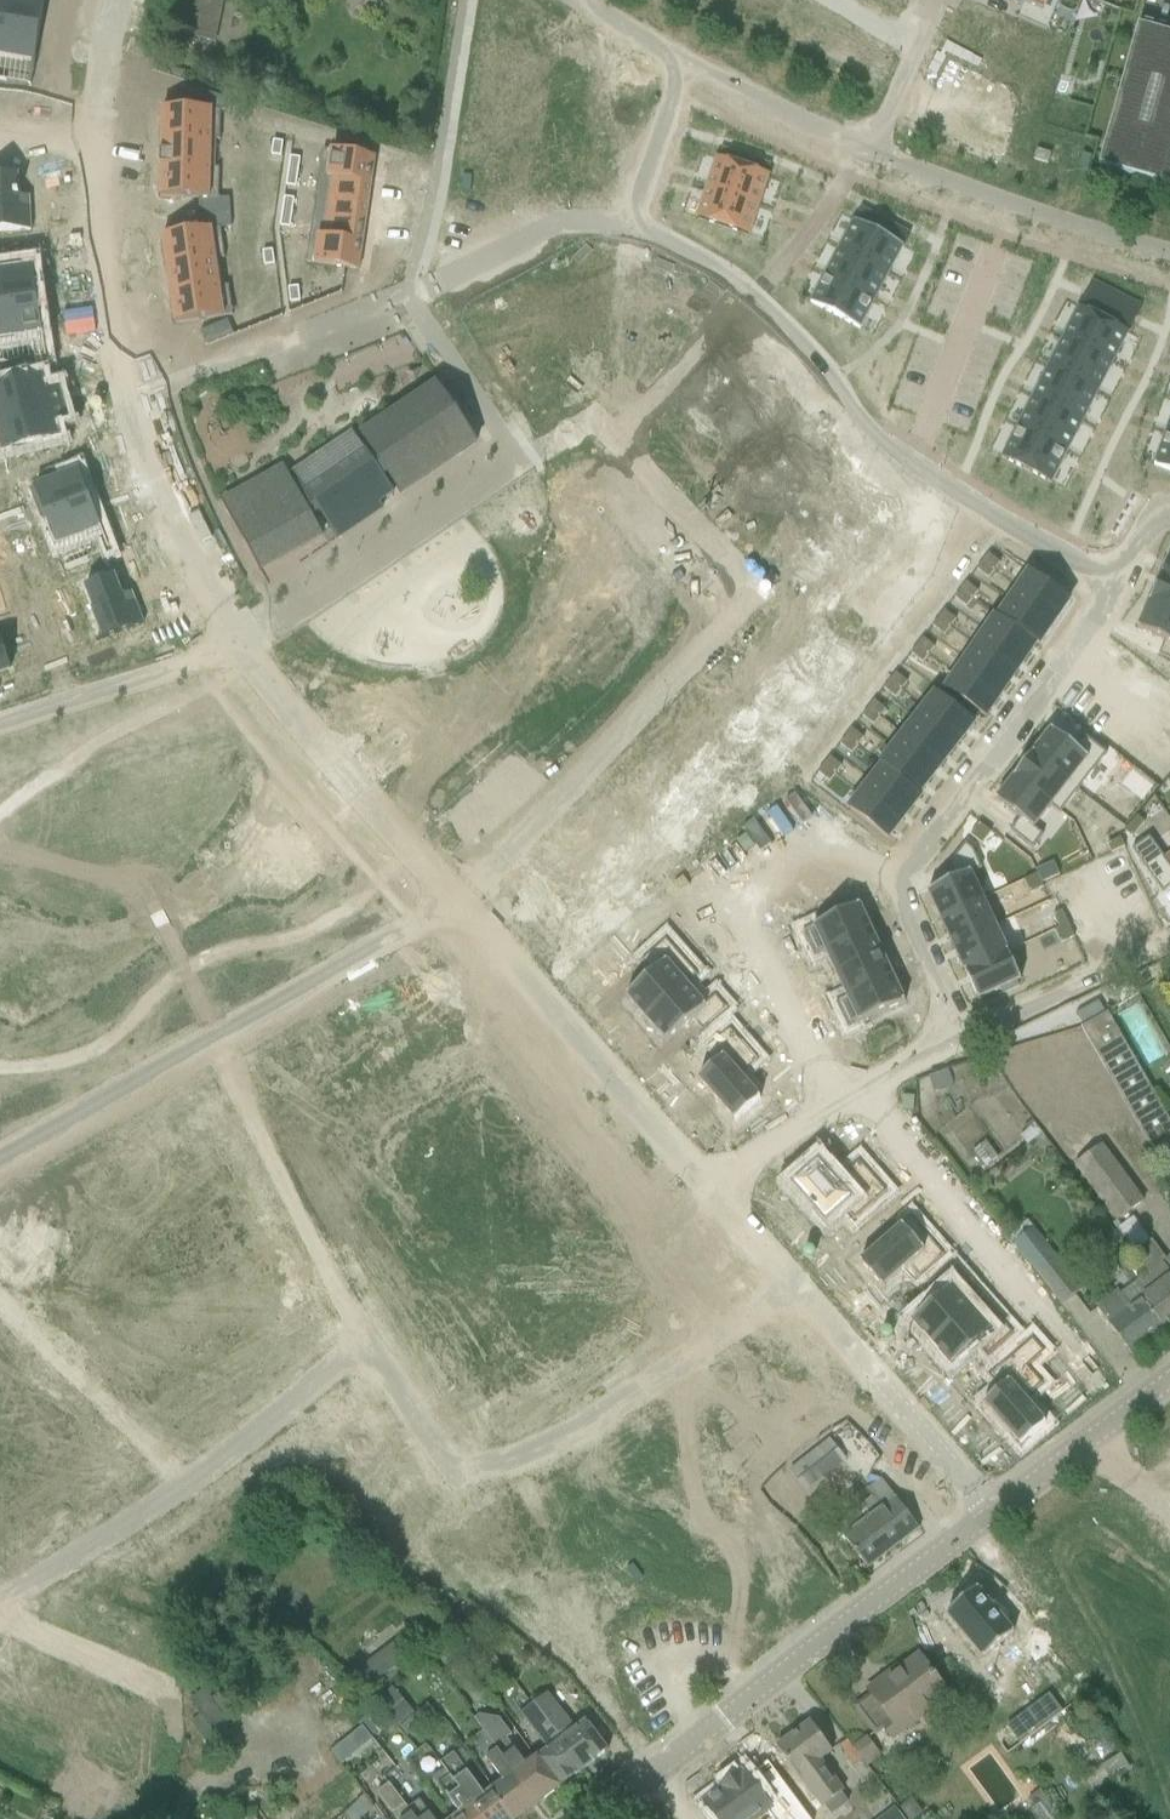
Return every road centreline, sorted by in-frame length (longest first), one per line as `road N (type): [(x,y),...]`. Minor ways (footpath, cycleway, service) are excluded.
road 1 (residential): [(454,899),(762,590),(624,439)]
road 2 (residential): [(792,1286),(596,1432),(458,1484),(365,1348)]
road 3 (residential): [(953,1033),(903,915),(902,870),(1112,583)]
road 4 (tertiary): [(591,1818),(991,1515)]
road 5 (residential): [(1112,583),(915,466),(750,295)]
road 6 (tertiary): [(454,899),(704,1187)]
road 7 (residential): [(365,1348),(209,1037)]
road 8 (tertiary): [(239,638),(454,899)]
road 9 (tertiary): [(792,1286),(991,1515)]
road 10 (residential): [(404,289),(127,403)]
road 11 (residential): [(704,1187),(953,1033)]
road 12 (residential): [(209,1037),(454,899)]
road 13 (tertiary): [(239,638),(188,555),(127,403)]
road 14 (residential): [(175,1502),(0,1312)]
road 15 (residential): [(0,726),(239,638)]
road 16 (tertiary): [(127,403),(108,321),(96,153)]
road 17 (residential): [(404,289),(542,229),(592,220),(638,226)]
road 18 (residential): [(175,1502),(365,1348)]
road 19 (residential): [(0,1154),(209,1037)]
road 20 (residential): [(953,1033),(1169,941)]
road 21 (tertiary): [(991,1515),(1169,1379)]
road 22 (residential): [(0,1605),(175,1502)]
road 23 (residential): [(867,149),(689,62)]
road 24 (residential): [(624,439),(750,295)]
road 25 (residential): [(638,226),(689,62)]
road 26 (tertiary): [(96,153),(94,82),(107,0)]
road 27 (residential): [(624,439),(595,409),(515,460)]
road 28 (tertiary): [(704,1187),(792,1286)]
road 29 (residential): [(750,295),(638,226)]
road 30 (residential): [(689,62),(574,0)]

